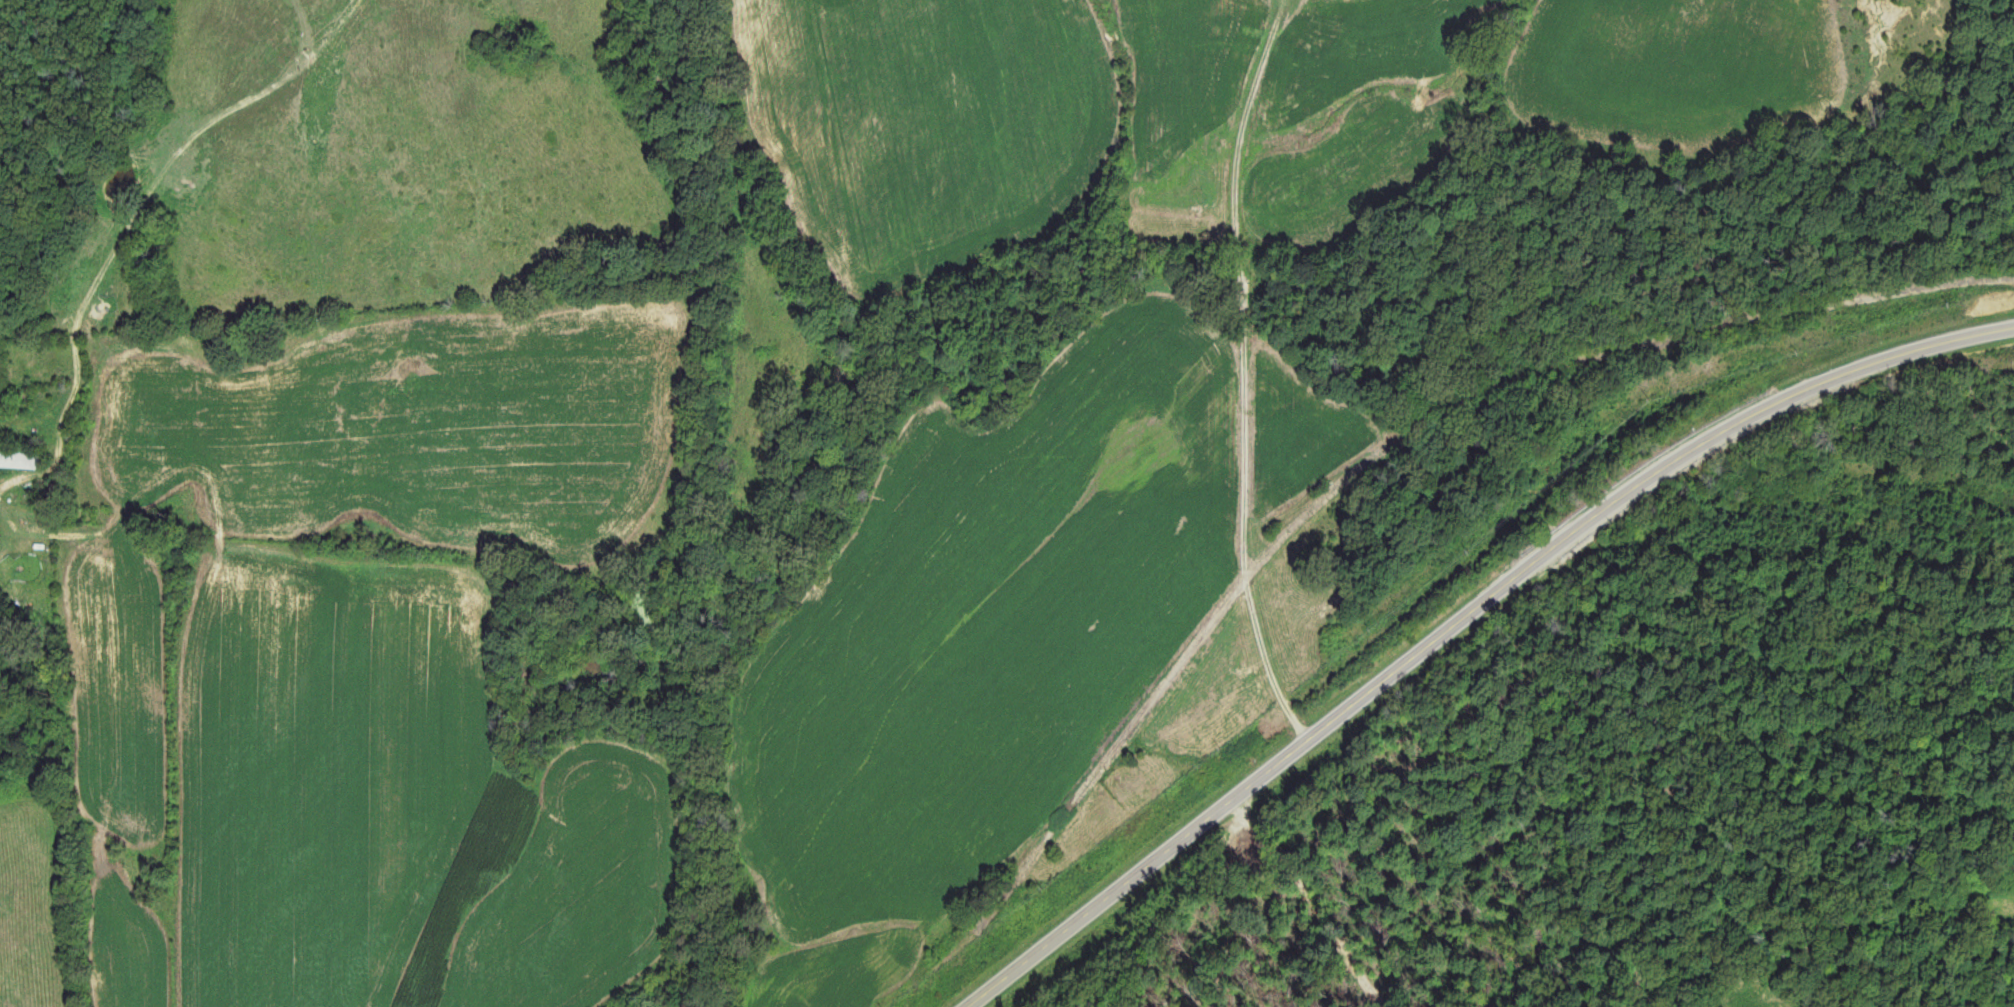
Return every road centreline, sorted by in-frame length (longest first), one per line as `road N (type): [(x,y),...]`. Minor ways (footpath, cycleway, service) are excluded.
road 1 (secondary): [(2013,328),(1875,360),(1707,440),(1488,594),(968,1006)]

